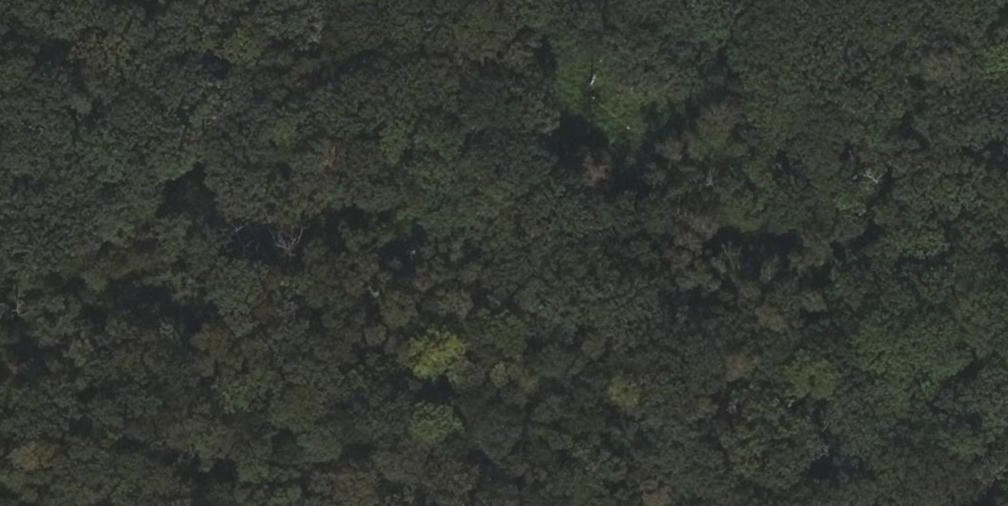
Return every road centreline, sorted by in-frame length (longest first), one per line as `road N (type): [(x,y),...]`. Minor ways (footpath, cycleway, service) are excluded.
road 1 (track): [(78,0),(435,505)]
road 2 (track): [(1007,450),(902,505)]

